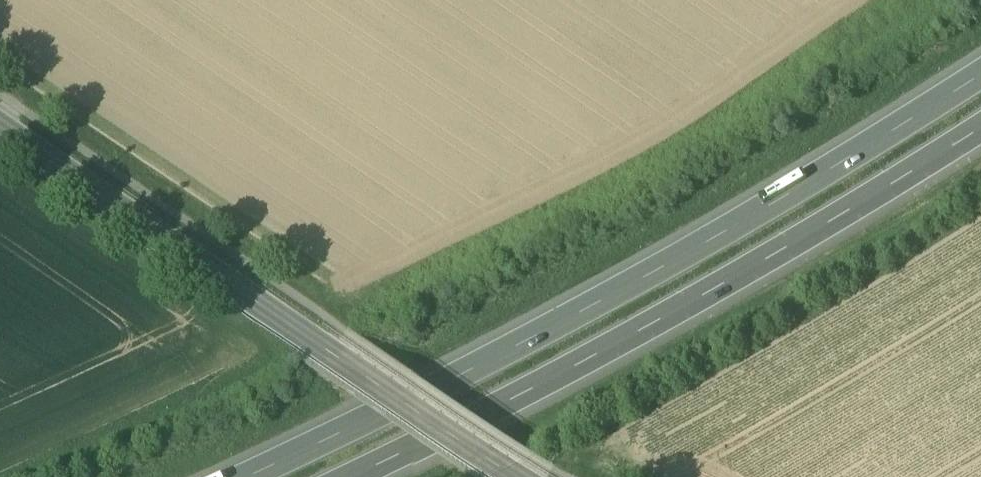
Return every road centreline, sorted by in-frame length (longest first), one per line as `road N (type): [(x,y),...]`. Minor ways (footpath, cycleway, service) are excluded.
road 1 (motorway): [(980,68),(642,272),(234,476)]
road 2 (motorway): [(337,476),(656,314),(980,120)]
road 3 (tertiary): [(517,476),(0,129)]

